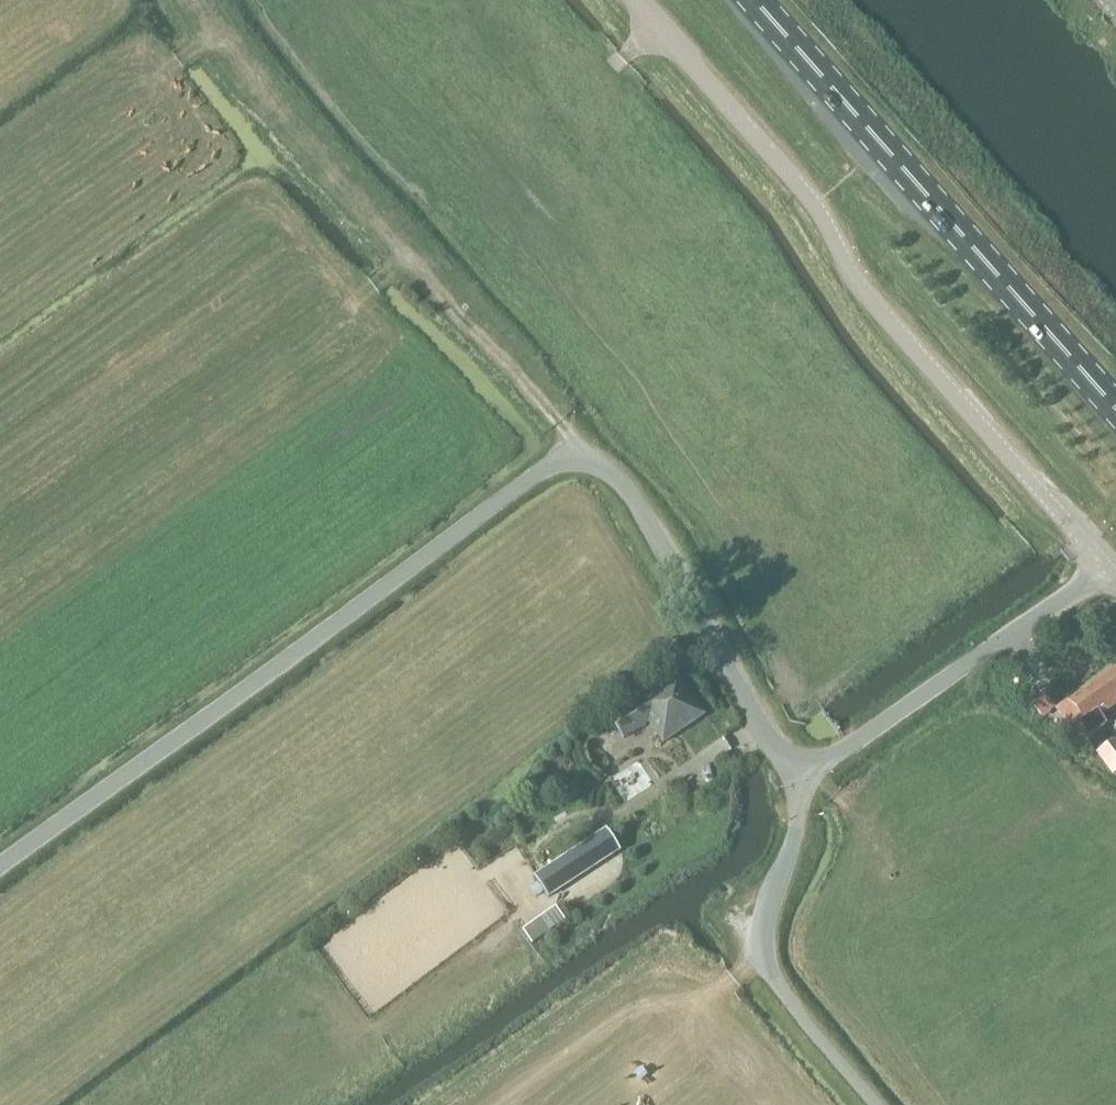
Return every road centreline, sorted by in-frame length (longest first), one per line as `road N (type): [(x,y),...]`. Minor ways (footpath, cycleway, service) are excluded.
road 1 (unclassified): [(0,865),(548,465),(566,460),(600,465),(627,488),(768,739),(801,763)]
road 2 (unclassified): [(1106,566),(858,285),(814,204),(633,0)]
road 3 (primary): [(1115,408),(754,0)]
road 4 (unclassified): [(879,1104),(760,957),(762,916),(798,814),(801,763)]
road 5 (unclassified): [(801,763),(855,743),(1106,566)]
road 6 (track): [(760,957),(707,998),(673,975),(640,977),(465,1104)]
road 7 (track): [(575,460),(567,432),(400,250)]

